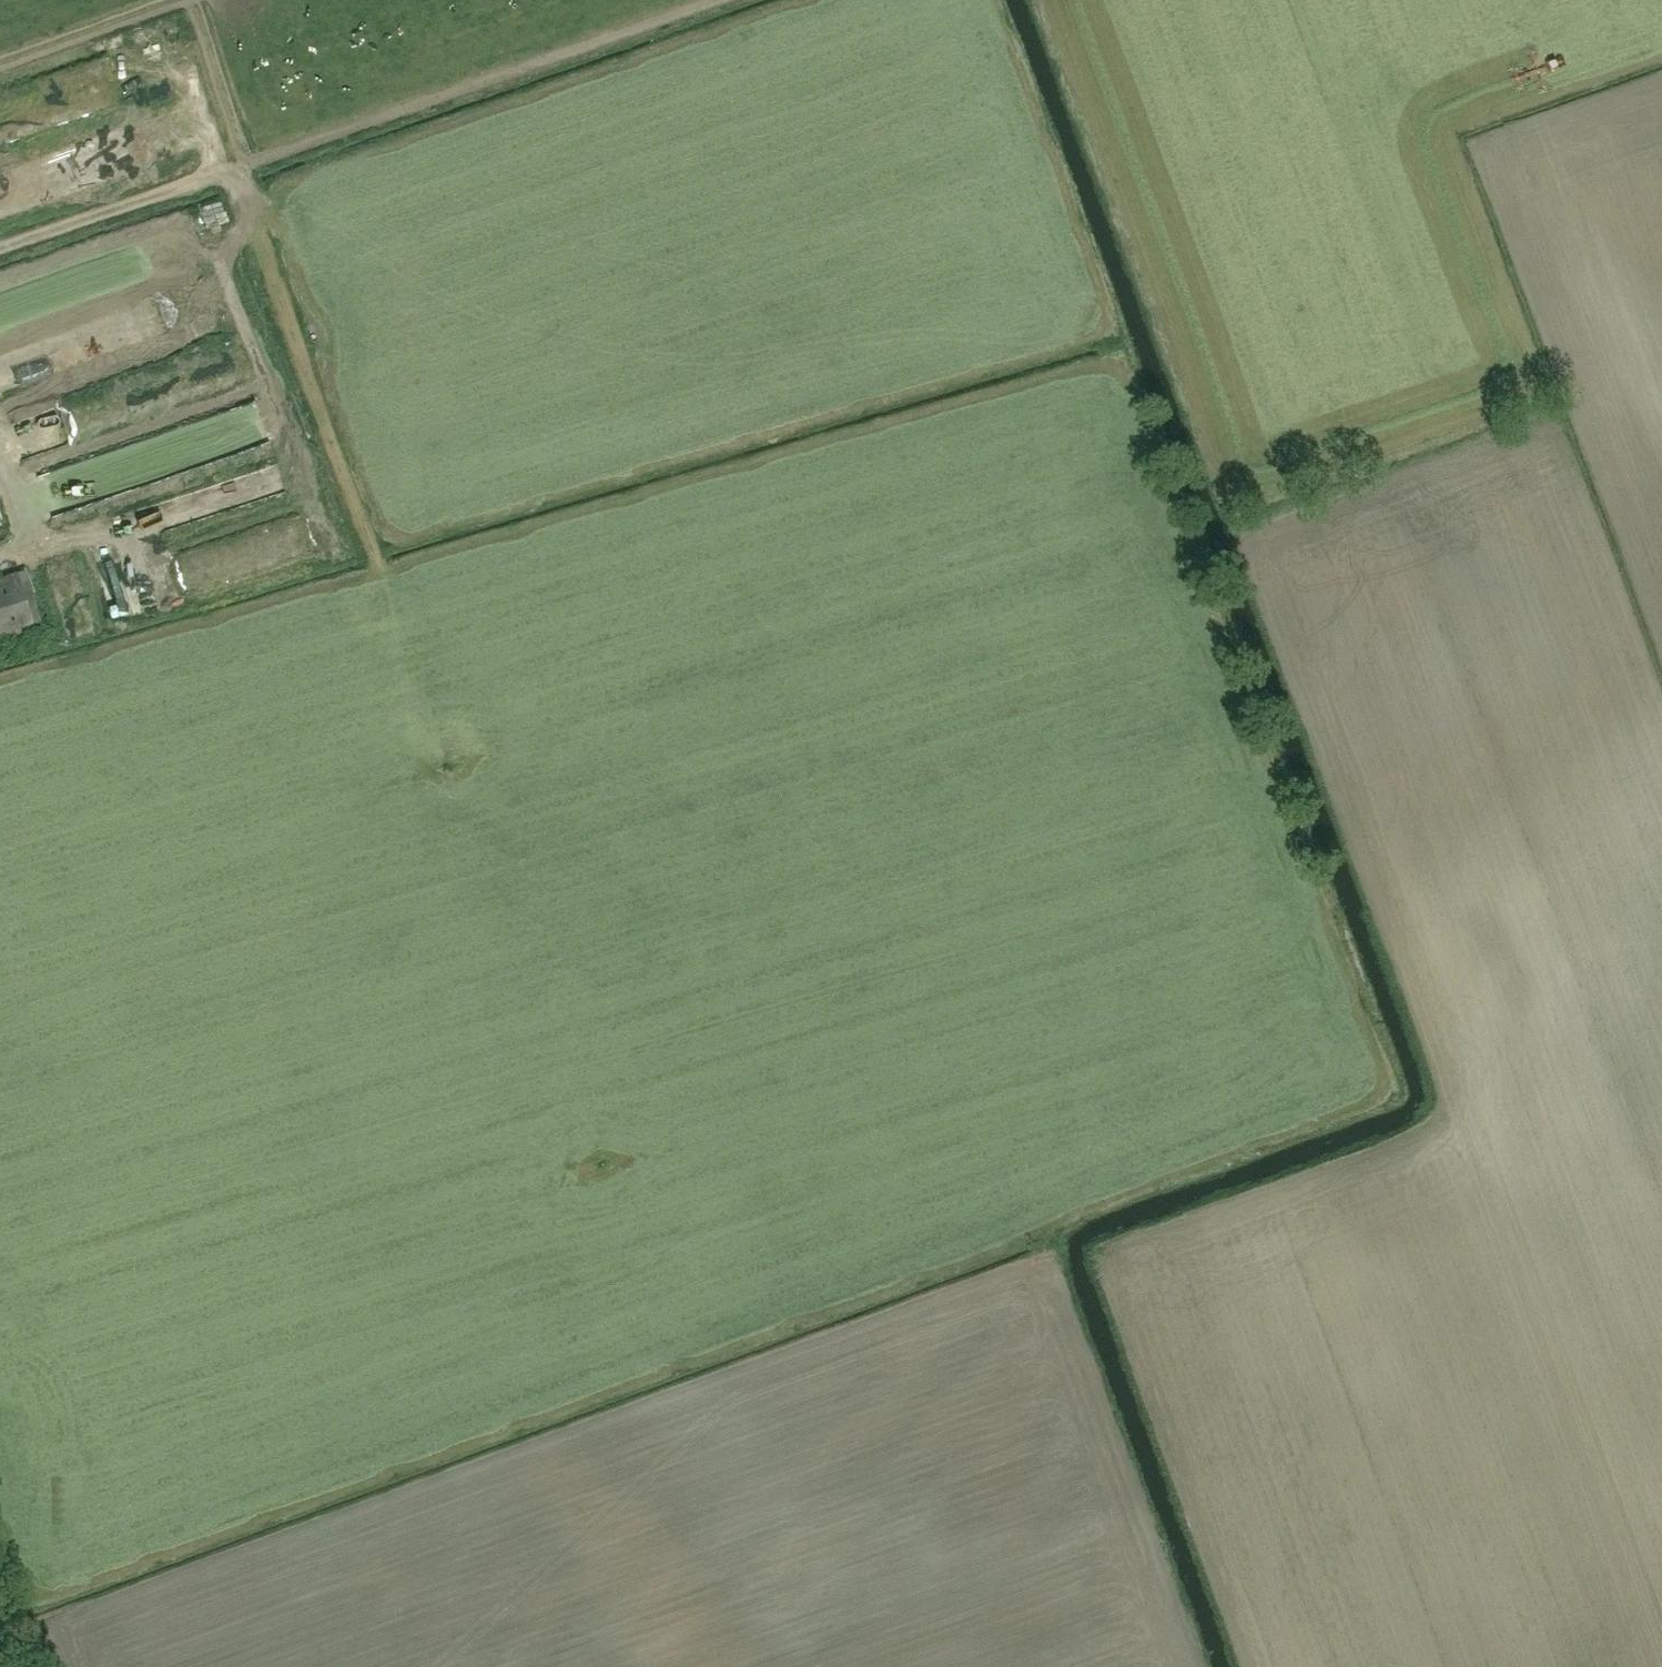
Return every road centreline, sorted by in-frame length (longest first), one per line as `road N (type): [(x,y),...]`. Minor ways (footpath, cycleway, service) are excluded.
road 1 (track): [(197,0),(252,189),(387,586)]

